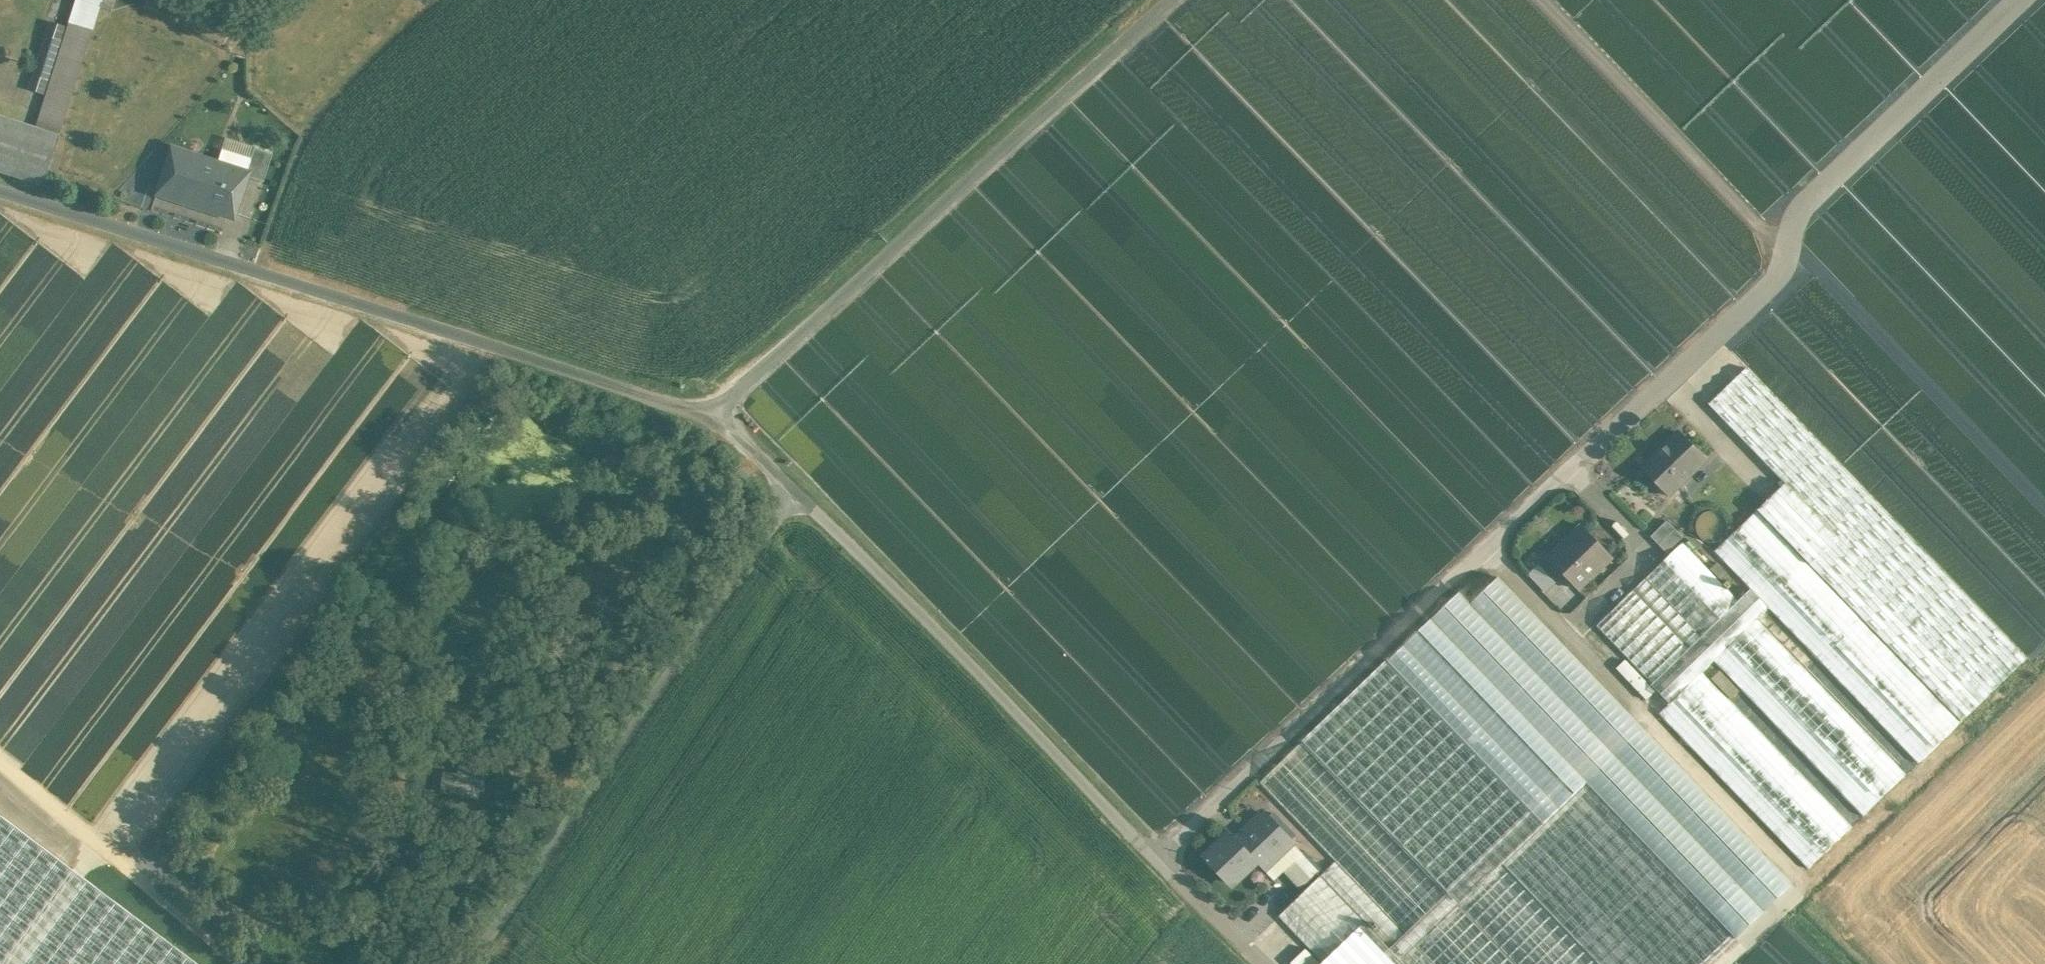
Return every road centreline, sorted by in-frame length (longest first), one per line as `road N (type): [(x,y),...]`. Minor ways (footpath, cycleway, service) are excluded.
road 1 (unclassified): [(713,412),(0,191)]
road 2 (unclassified): [(713,412),(792,490),(468,963)]
road 3 (track): [(792,490),(1264,963)]
road 4 (unclassified): [(1161,0),(713,412)]
road 5 (track): [(1542,0),(1770,235),(1790,242)]
road 6 (track): [(1487,550),(1559,624),(1572,627),(1642,559),(1644,542),(1573,470)]
road 7 (track): [(238,963),(0,761)]

